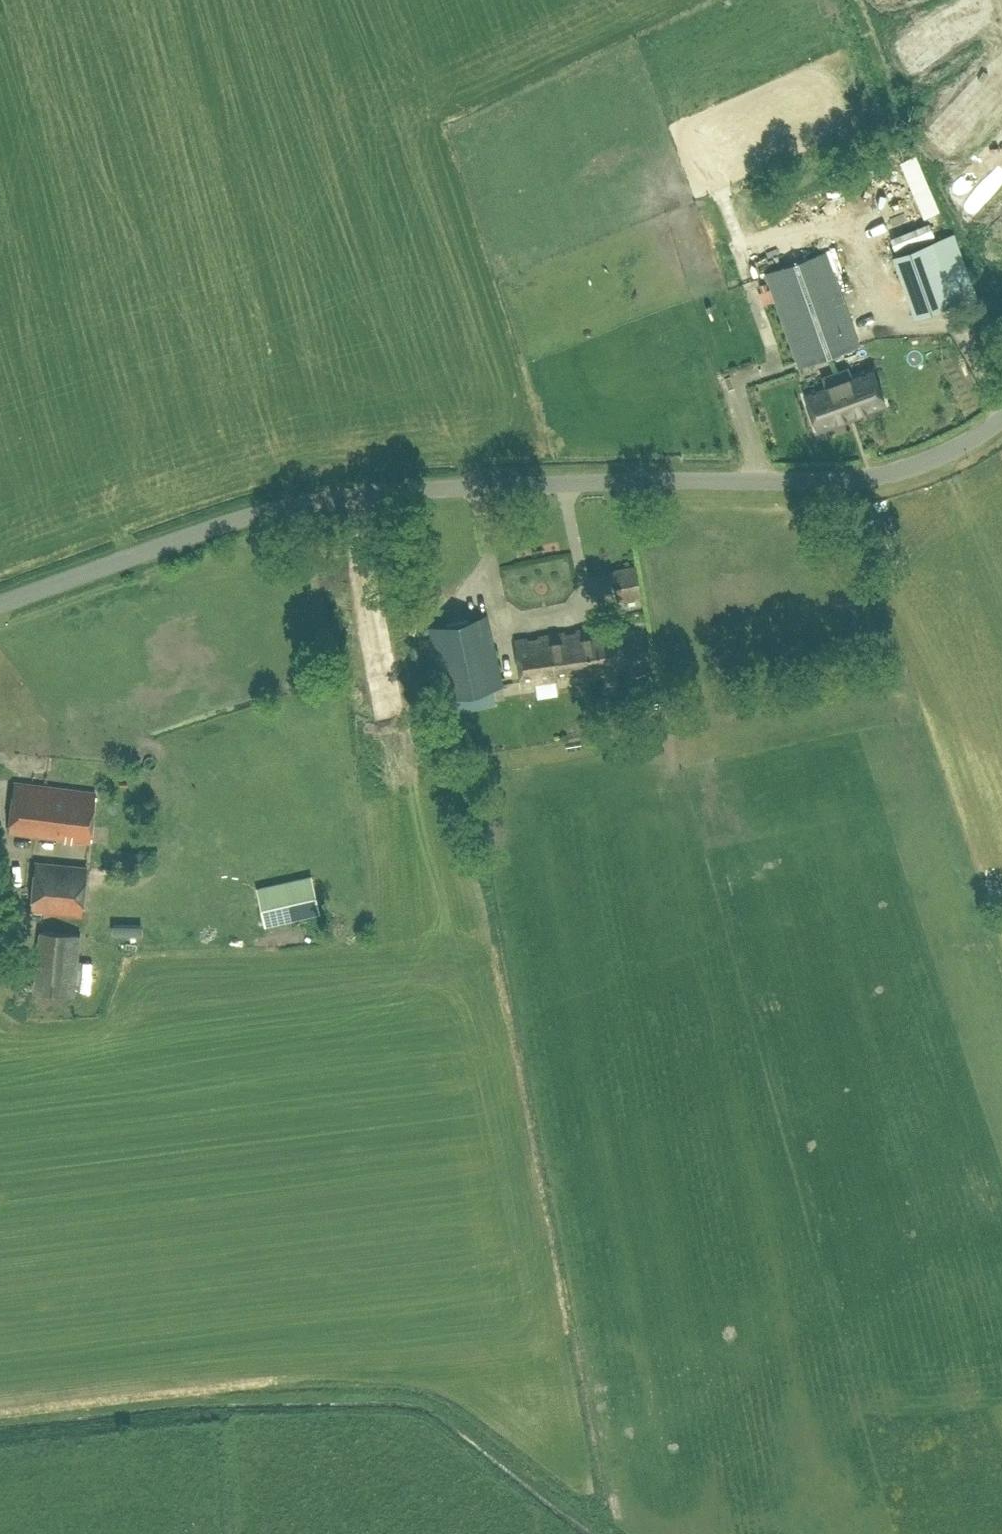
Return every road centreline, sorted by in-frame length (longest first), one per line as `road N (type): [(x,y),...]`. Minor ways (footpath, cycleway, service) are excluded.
road 1 (unclassified): [(0,603),(274,506),(423,487),(831,481),(949,450),(1001,411)]

